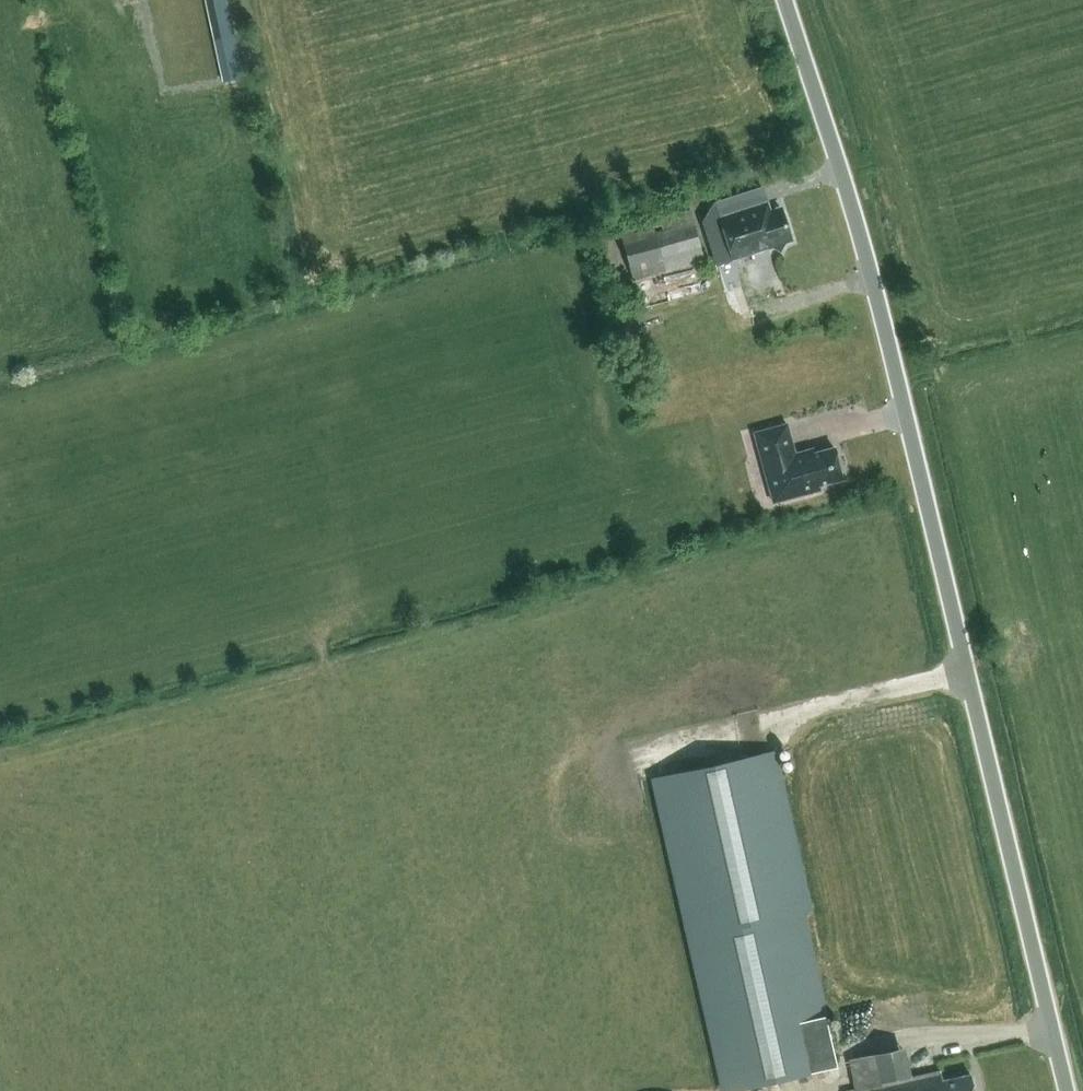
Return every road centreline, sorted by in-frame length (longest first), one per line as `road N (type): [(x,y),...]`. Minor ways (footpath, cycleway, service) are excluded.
road 1 (unclassified): [(1066,1090),(872,288),(785,0)]

